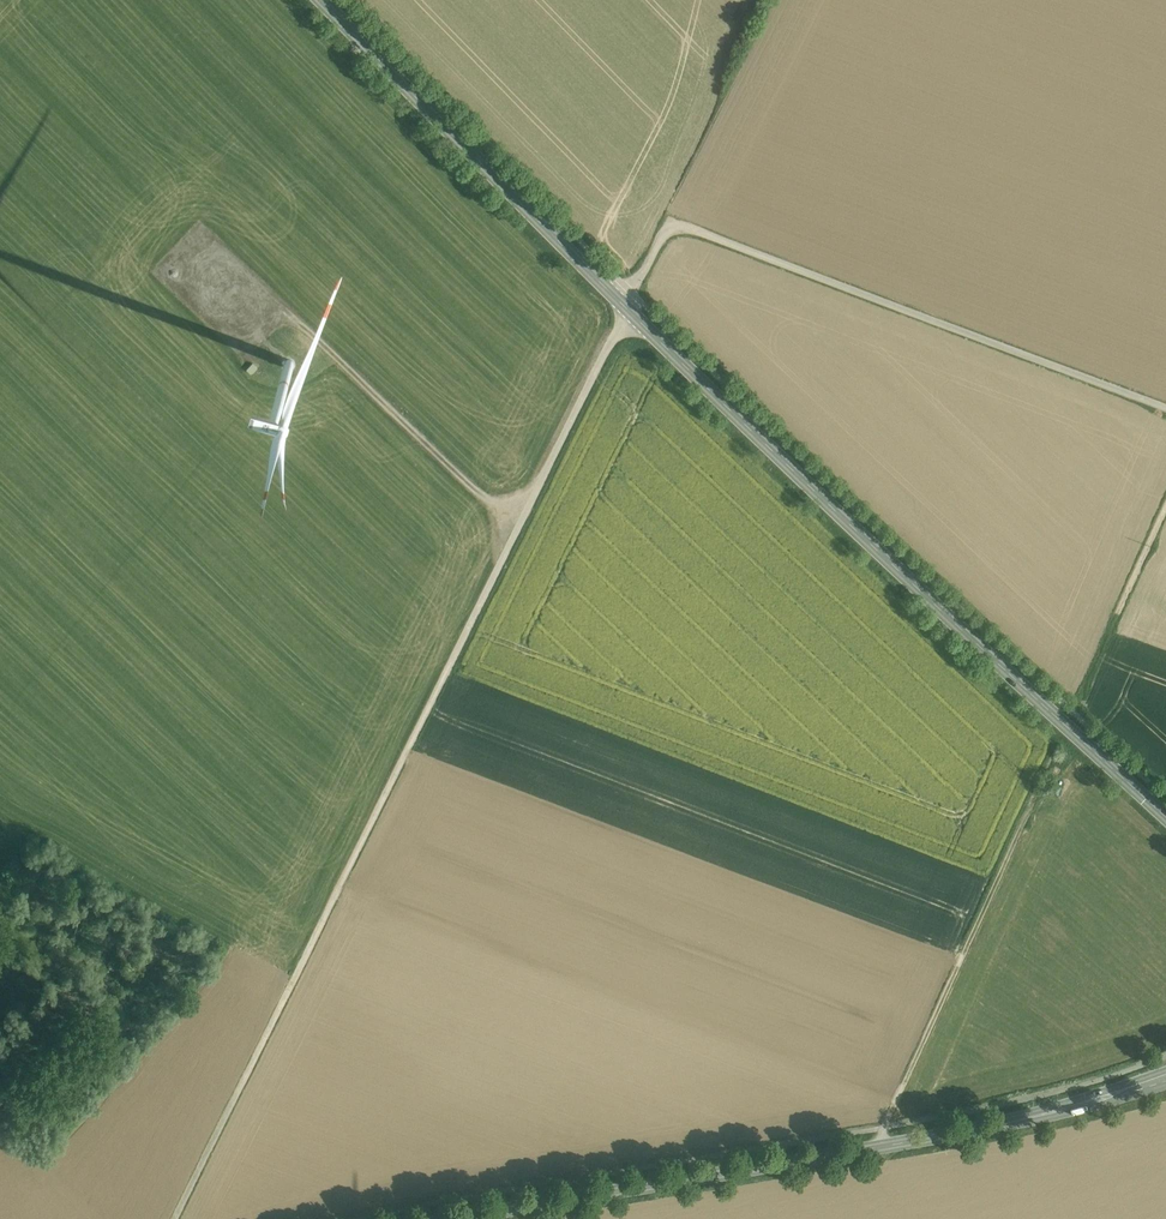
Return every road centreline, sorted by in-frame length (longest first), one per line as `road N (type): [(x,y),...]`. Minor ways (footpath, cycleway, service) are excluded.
road 1 (track): [(177,1218),(627,306)]
road 2 (tertiary): [(627,306),(1165,816)]
road 3 (secondary): [(453,1218),(949,1134),(1165,1077)]
road 4 (unclassified): [(627,306),(668,230),(688,226),(1165,408)]
road 5 (tertiary): [(320,0),(627,306)]
road 6 (track): [(886,1146),(884,1129),(1022,823)]
road 7 (track): [(521,520),(484,498),(288,317)]
road 8 (track): [(1066,725),(1165,507)]

